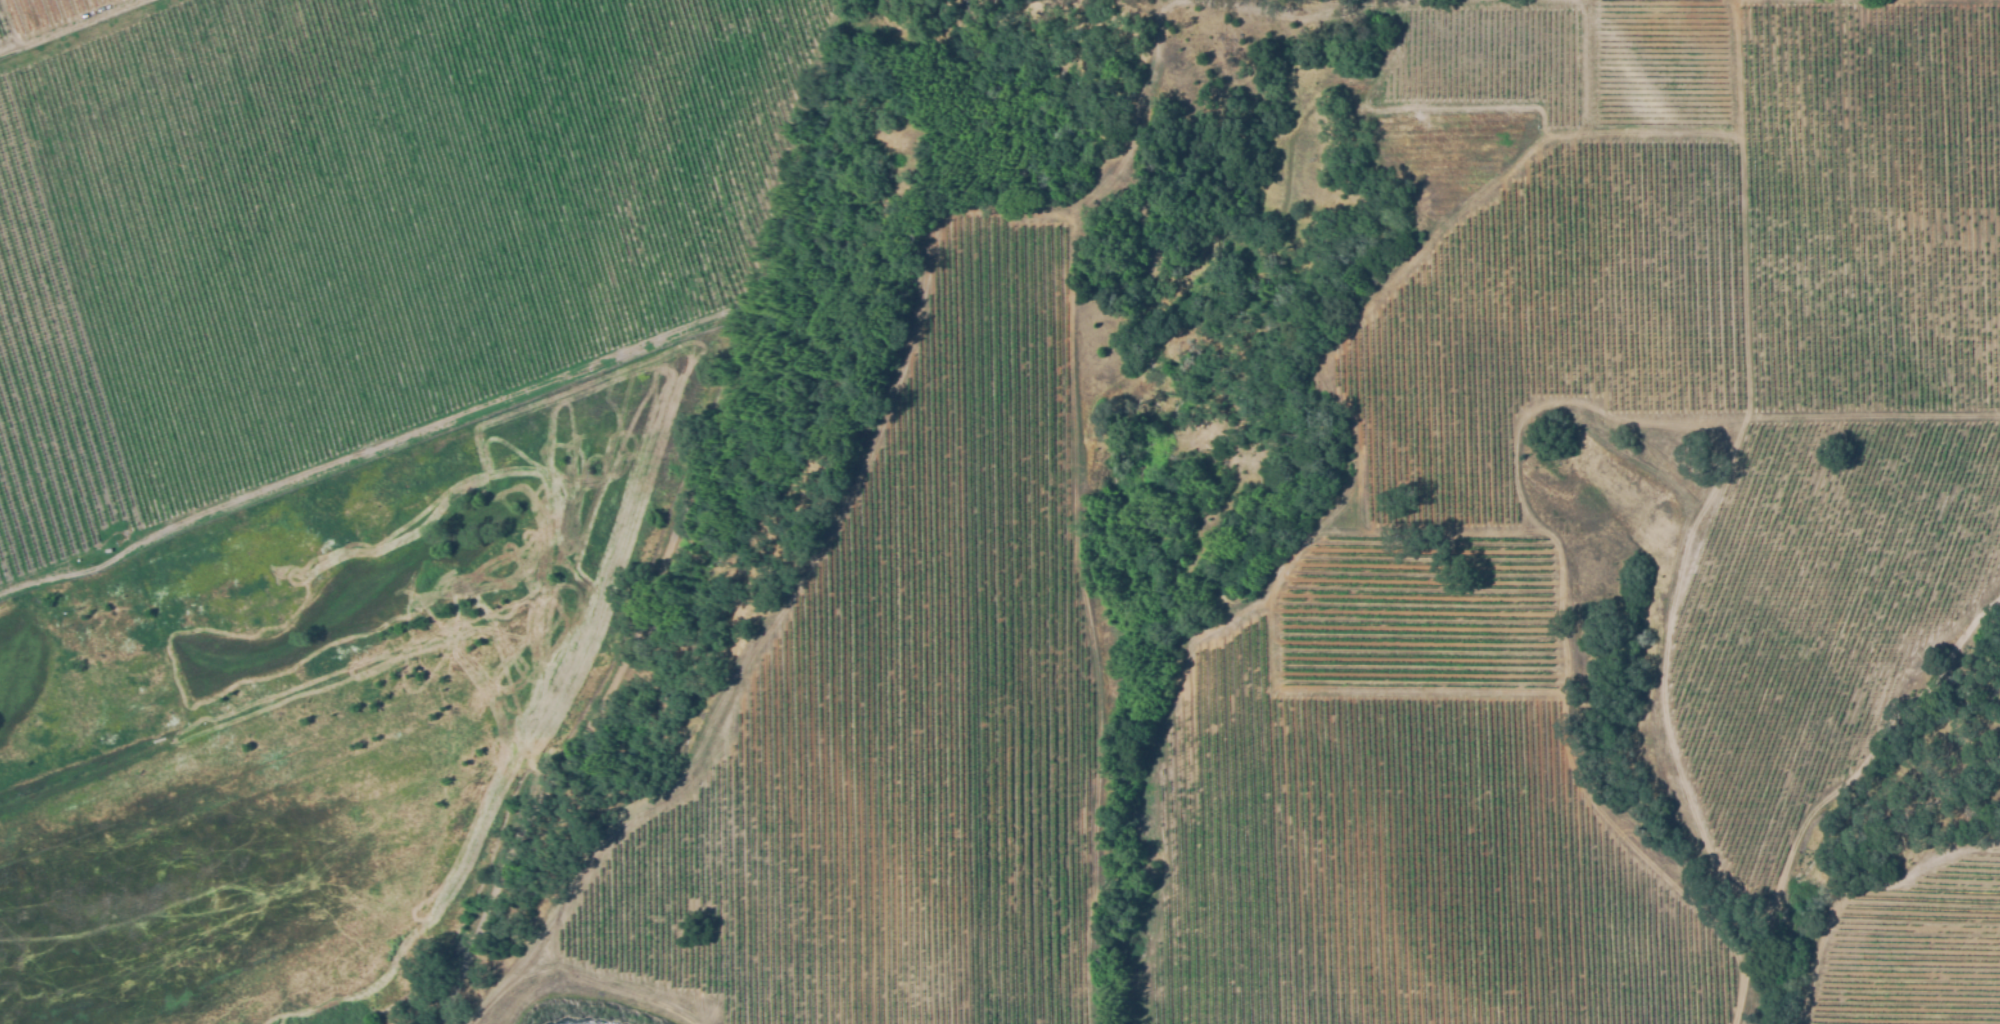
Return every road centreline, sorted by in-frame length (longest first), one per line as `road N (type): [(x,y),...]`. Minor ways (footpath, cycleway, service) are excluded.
road 1 (residential): [(1999,682),(1889,733),(1811,822),(1738,1023)]

